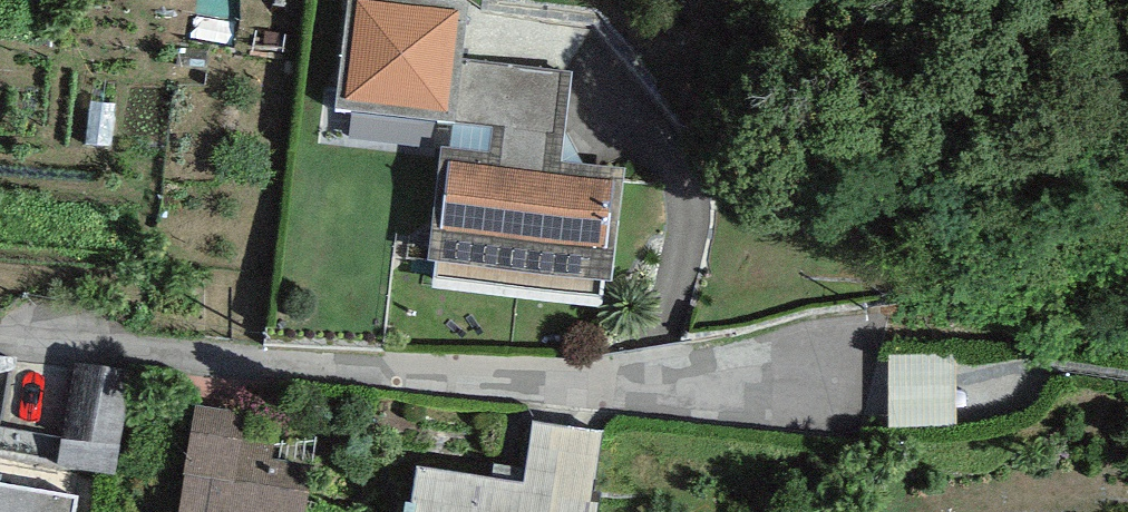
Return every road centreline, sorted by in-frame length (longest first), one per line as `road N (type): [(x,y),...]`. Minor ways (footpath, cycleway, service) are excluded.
road 1 (residential): [(0,344),(231,367),(805,376)]
road 2 (track): [(805,376),(867,350),(943,339),(1127,353)]

